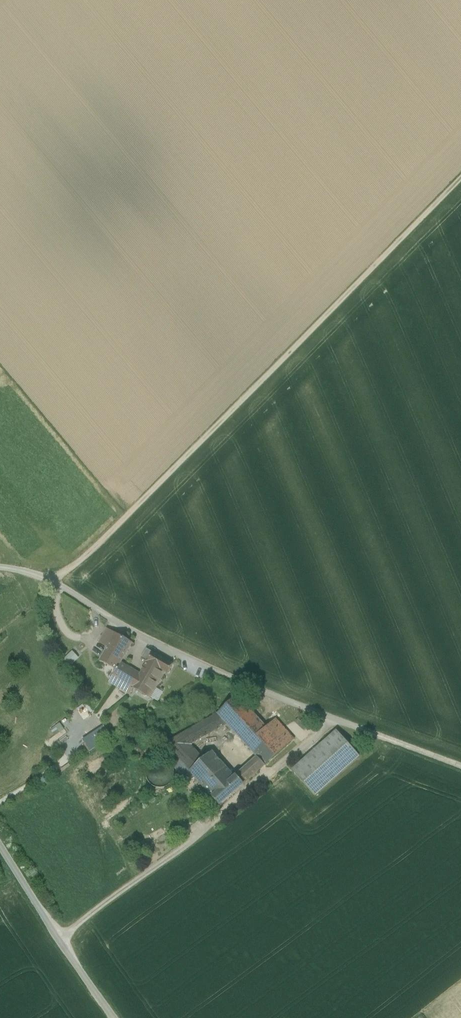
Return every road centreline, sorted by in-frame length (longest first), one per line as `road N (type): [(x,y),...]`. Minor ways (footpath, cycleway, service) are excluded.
road 1 (track): [(53,581),(96,548),(460,181)]
road 2 (track): [(460,772),(173,654),(53,581)]
road 3 (unclassified): [(0,848),(114,1017)]

